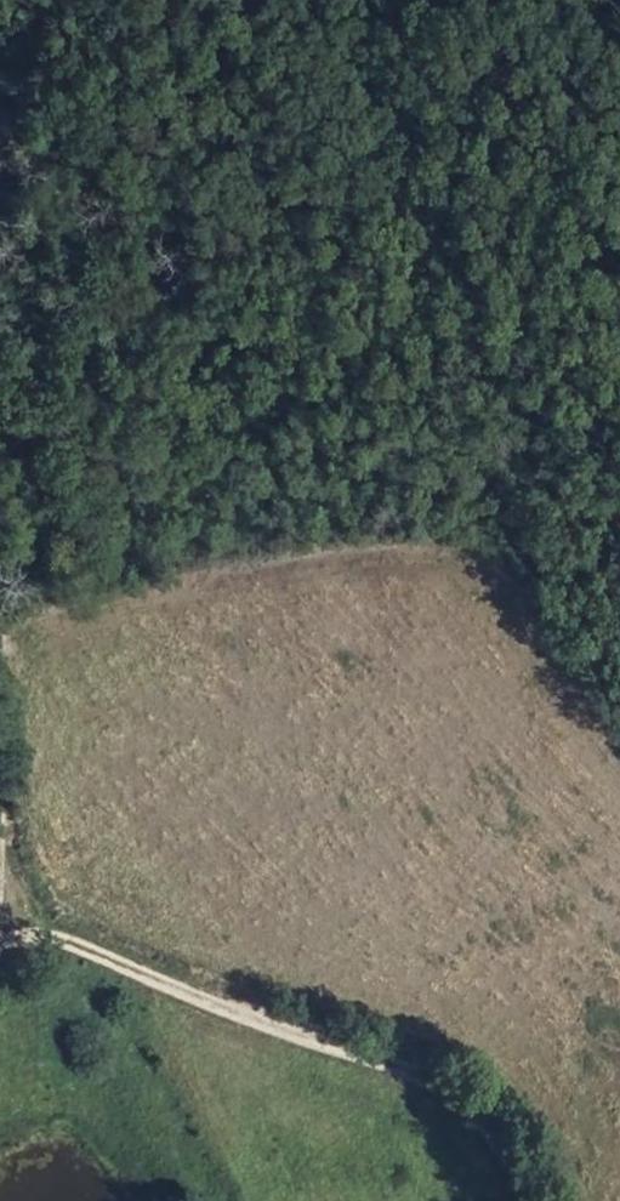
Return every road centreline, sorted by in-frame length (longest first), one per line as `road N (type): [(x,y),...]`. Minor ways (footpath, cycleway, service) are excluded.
road 1 (track): [(533,1200),(528,1186),(455,1109),(68,943),(38,935),(0,944)]

